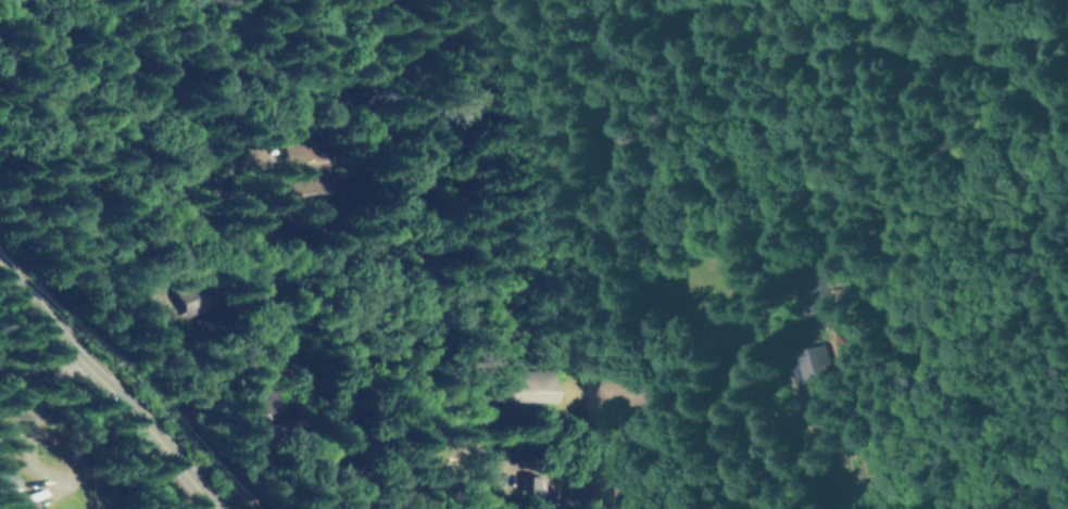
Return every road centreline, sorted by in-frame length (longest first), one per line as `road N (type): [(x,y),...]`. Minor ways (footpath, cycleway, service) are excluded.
road 1 (residential): [(90,335),(518,187)]
road 2 (tertiary): [(251,508),(90,335),(0,222)]

